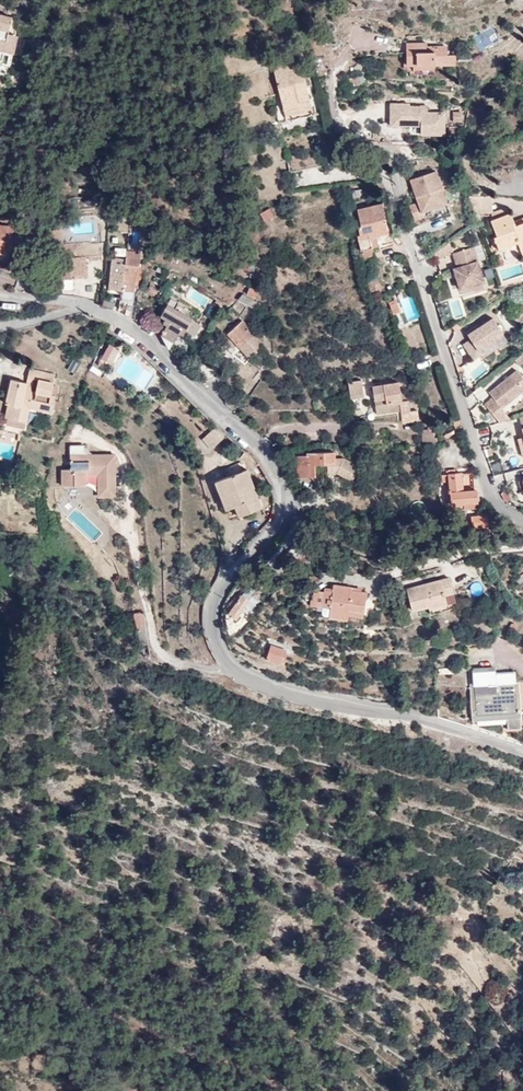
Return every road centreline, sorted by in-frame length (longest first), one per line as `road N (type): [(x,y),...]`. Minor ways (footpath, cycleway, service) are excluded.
road 1 (residential): [(522,752),(247,674),(211,619),(232,575),(283,518),(273,459),(200,405),(155,343),(74,306),(0,296)]

